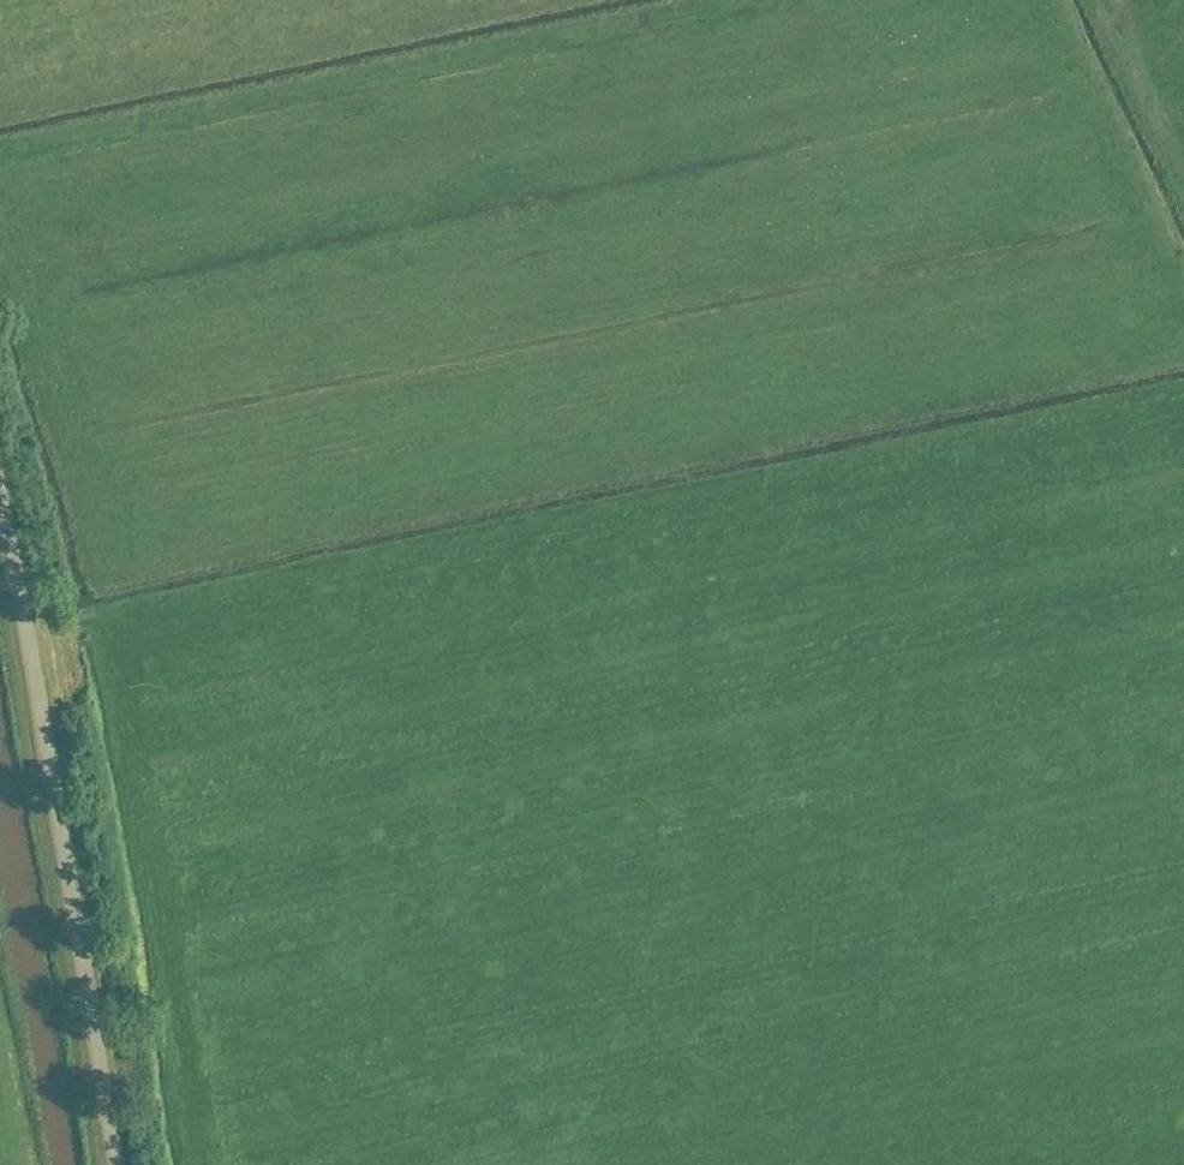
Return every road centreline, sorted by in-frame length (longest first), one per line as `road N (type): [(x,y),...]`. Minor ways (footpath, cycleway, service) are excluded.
road 1 (unclassified): [(110,1164),(0,504)]

